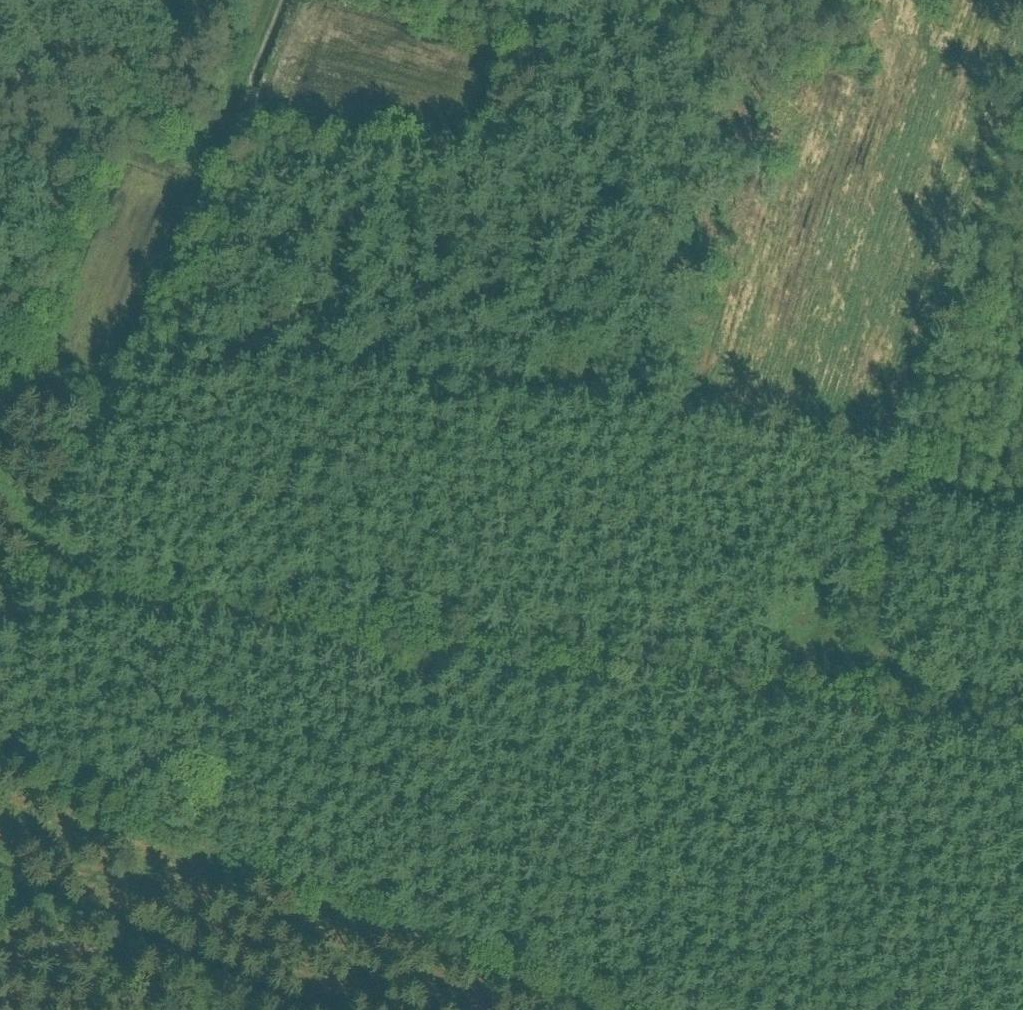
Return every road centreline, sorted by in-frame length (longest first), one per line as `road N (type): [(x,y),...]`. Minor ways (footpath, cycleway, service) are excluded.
road 1 (track): [(0,876),(285,1009)]
road 2 (track): [(254,0),(179,182)]

